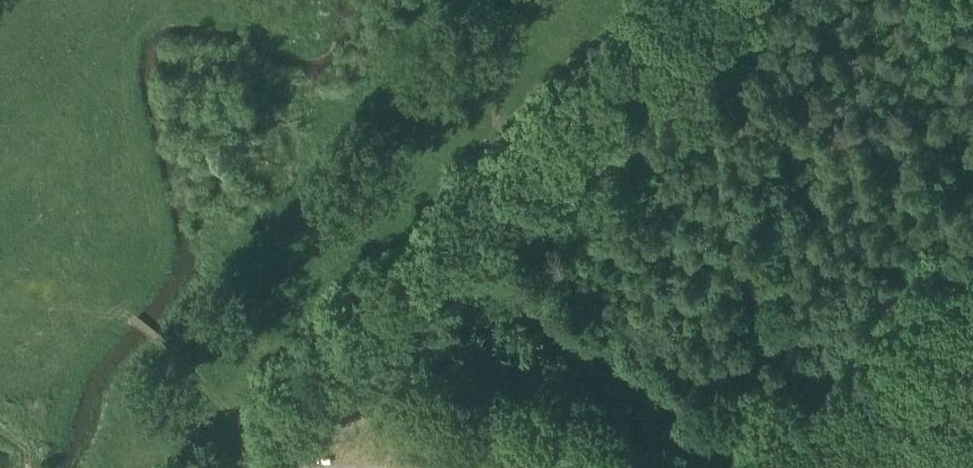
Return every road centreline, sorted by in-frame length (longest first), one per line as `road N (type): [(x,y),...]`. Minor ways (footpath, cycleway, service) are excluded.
road 1 (track): [(233,467),(249,432),(675,0)]

